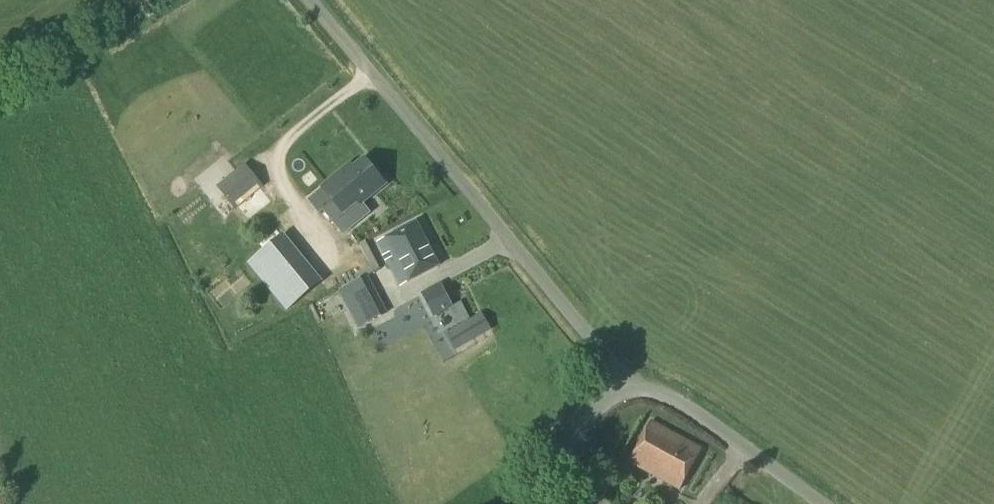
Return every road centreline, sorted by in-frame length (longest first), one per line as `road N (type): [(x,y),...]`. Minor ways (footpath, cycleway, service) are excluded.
road 1 (unclassified): [(630,378),(311,0)]
road 2 (unclassified): [(823,503),(630,378)]
road 3 (unclassified): [(530,503),(573,440),(630,378)]

